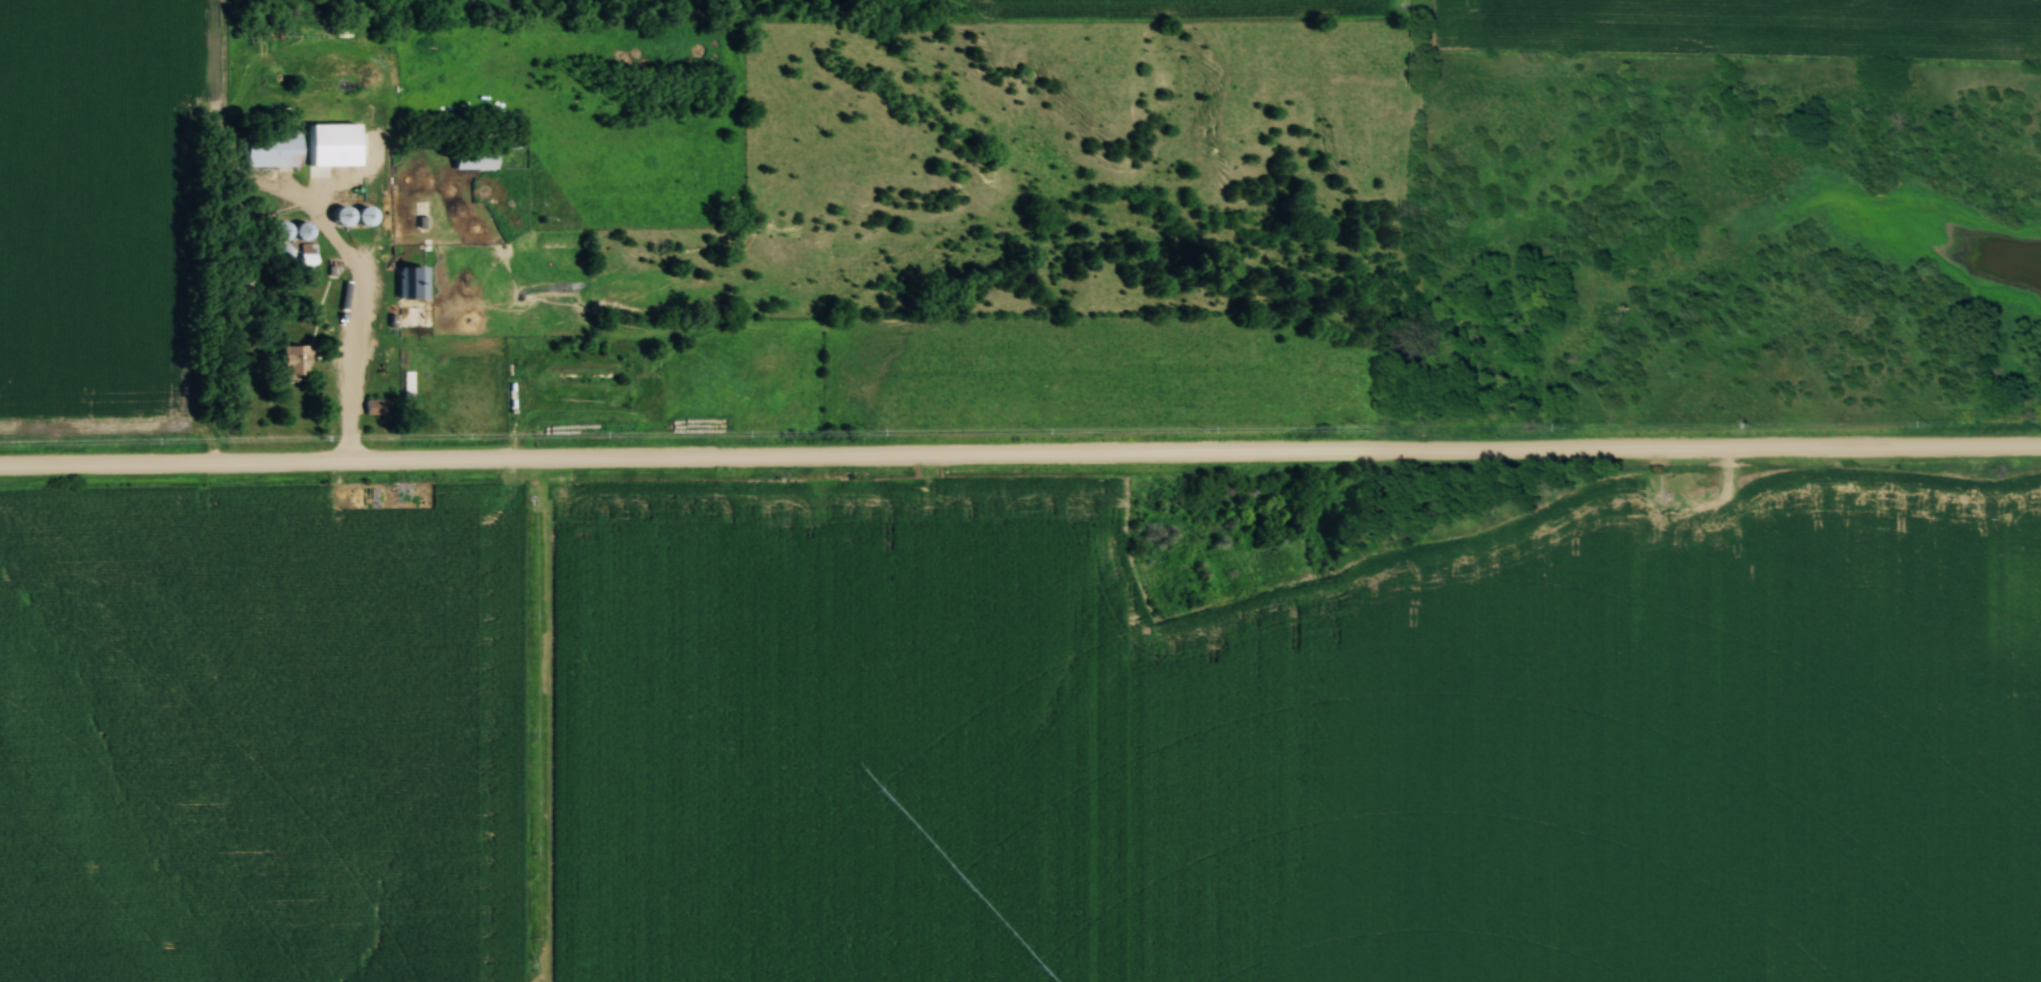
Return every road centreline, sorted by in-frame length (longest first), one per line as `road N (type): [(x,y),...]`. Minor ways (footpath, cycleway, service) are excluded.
road 1 (tertiary): [(2040,449),(0,468)]

